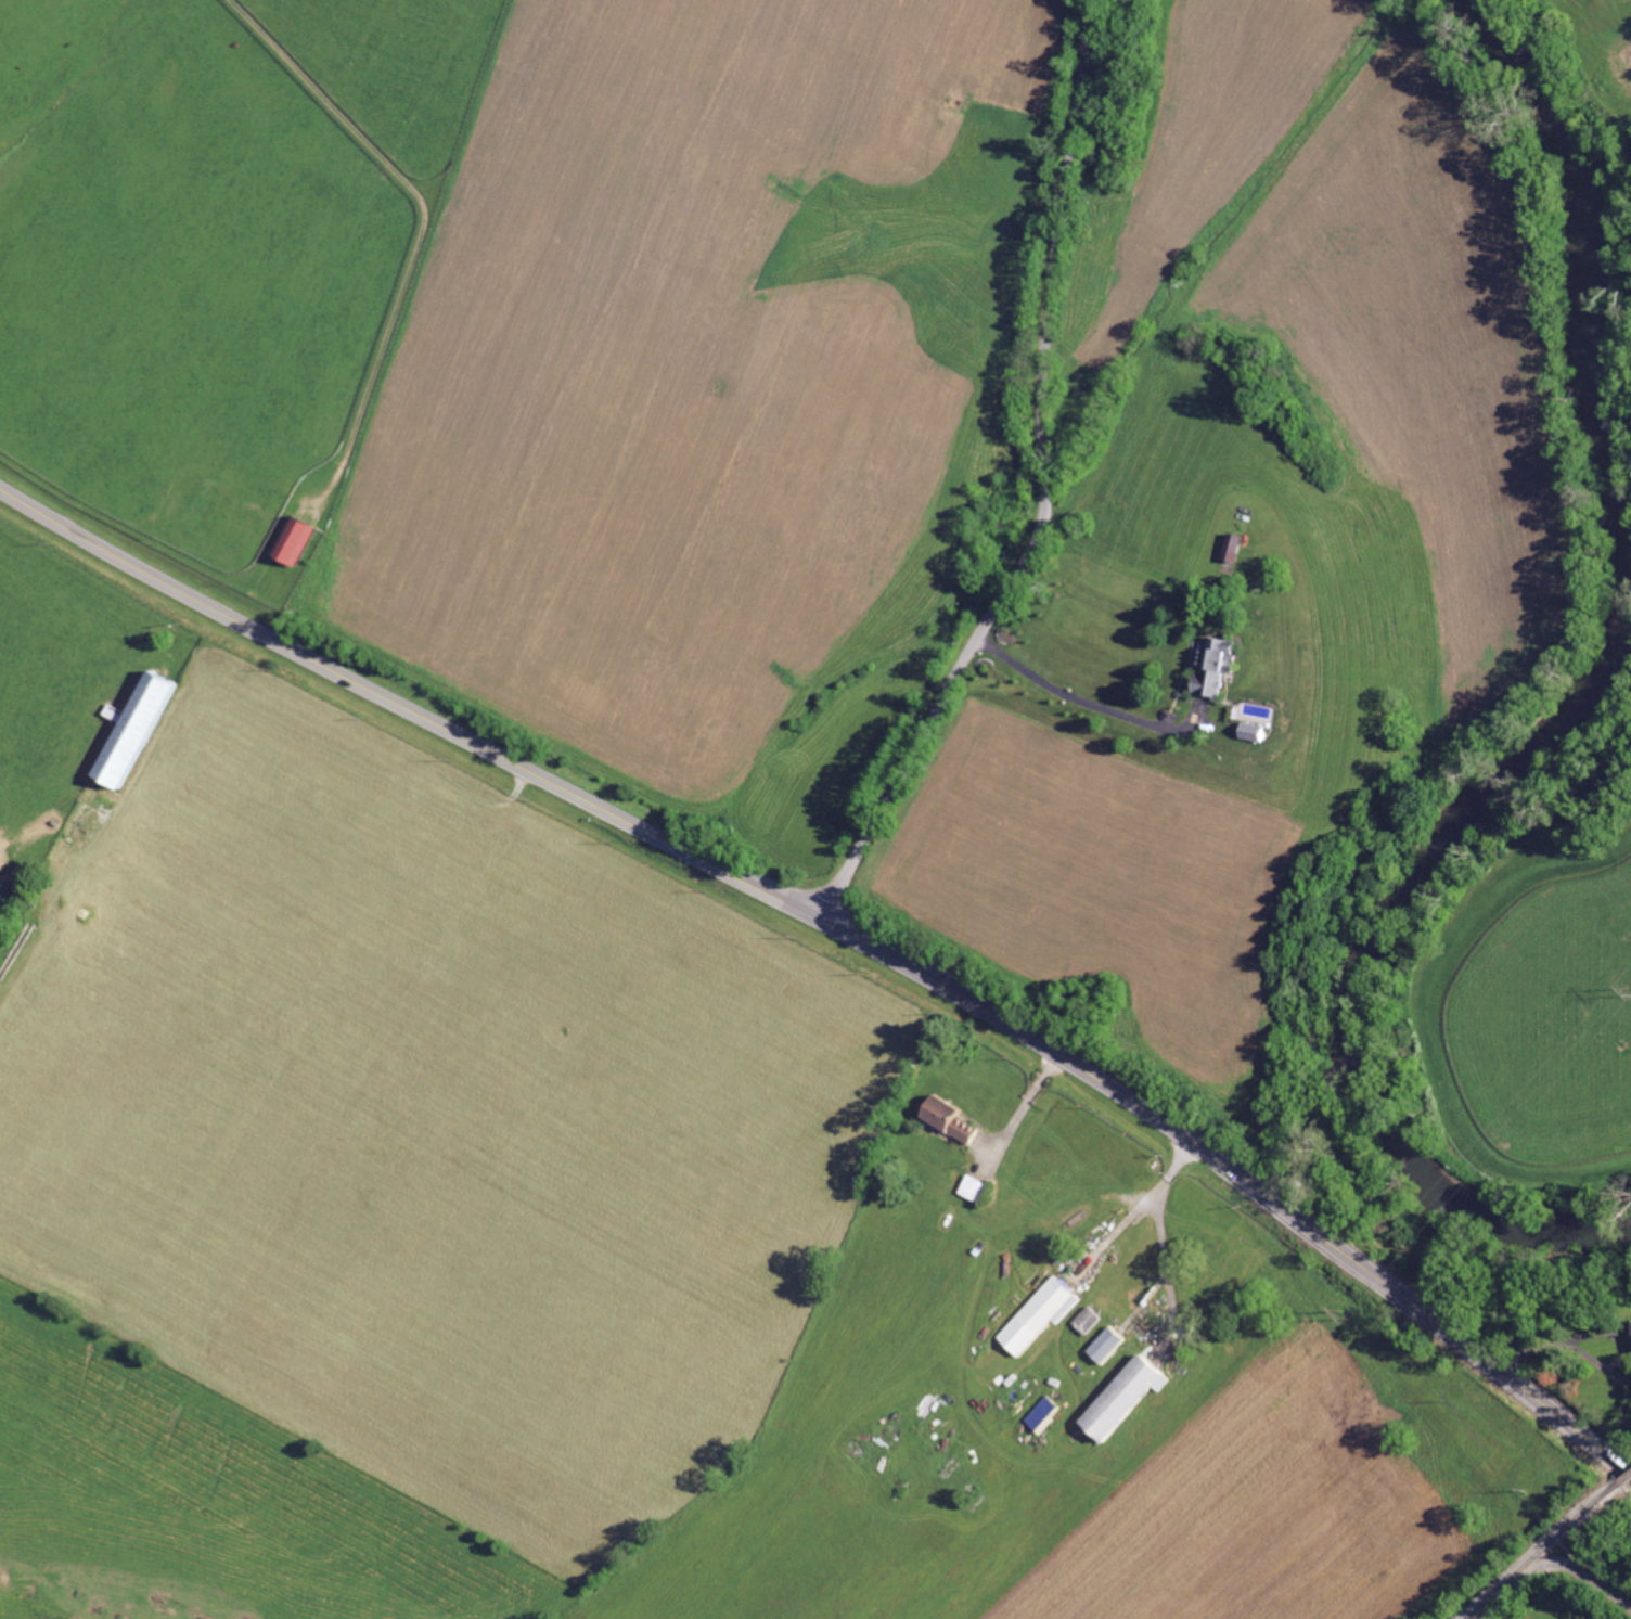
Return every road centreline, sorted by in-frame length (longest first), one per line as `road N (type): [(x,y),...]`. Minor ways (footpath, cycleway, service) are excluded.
road 1 (primary): [(0,488),(142,571),(965,1000),(1234,1170),(1550,1409)]
road 2 (residential): [(821,921),(1038,535),(1043,359),(1096,0)]
road 3 (residential): [(1630,1607),(1563,1566),(1533,1577),(1489,1618)]

